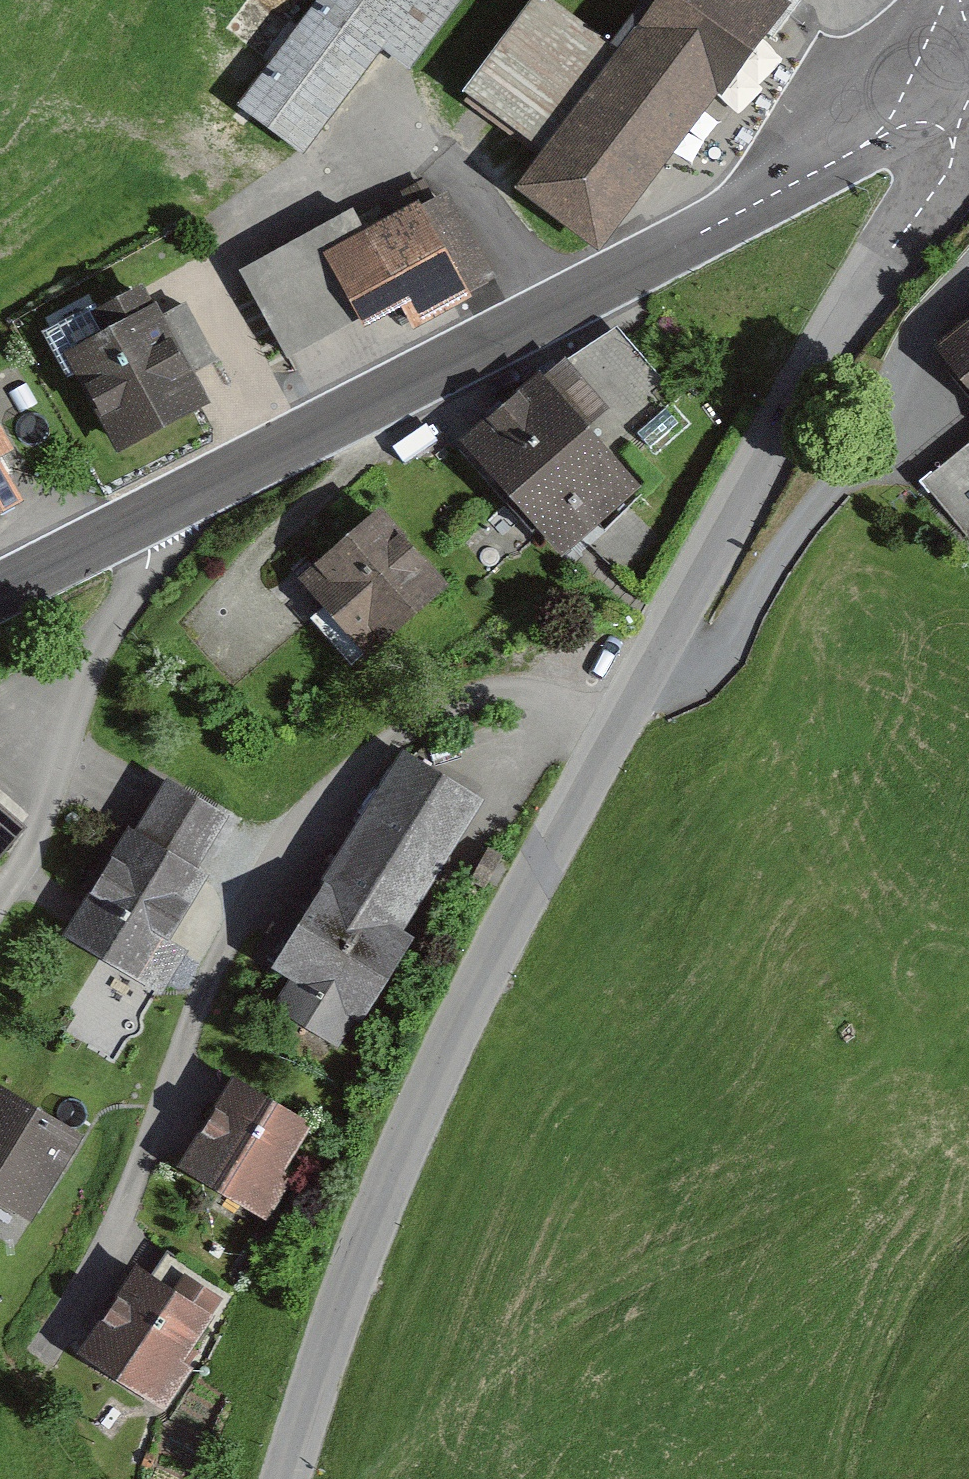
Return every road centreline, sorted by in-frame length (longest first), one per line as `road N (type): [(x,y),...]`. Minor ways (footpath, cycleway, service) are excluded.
road 1 (tertiary): [(143,518),(809,176),(943,74)]
road 2 (unclassified): [(618,726),(535,695),(457,704),(396,735),(300,822),(223,946),(140,1165),(68,1311)]
road 3 (tertiary): [(618,726),(424,1095),(286,1478)]
road 4 (tertiary): [(943,74),(941,173),(618,726)]
road 5 (track): [(968,1107),(671,1220),(589,1279),(379,1478)]
road 6 (unclassified): [(143,518),(151,547),(143,580),(100,649),(37,831),(0,895)]
road 7 (track): [(845,1478),(930,1284),(968,1231)]
road 8 (tertiary): [(0,595),(143,518)]

